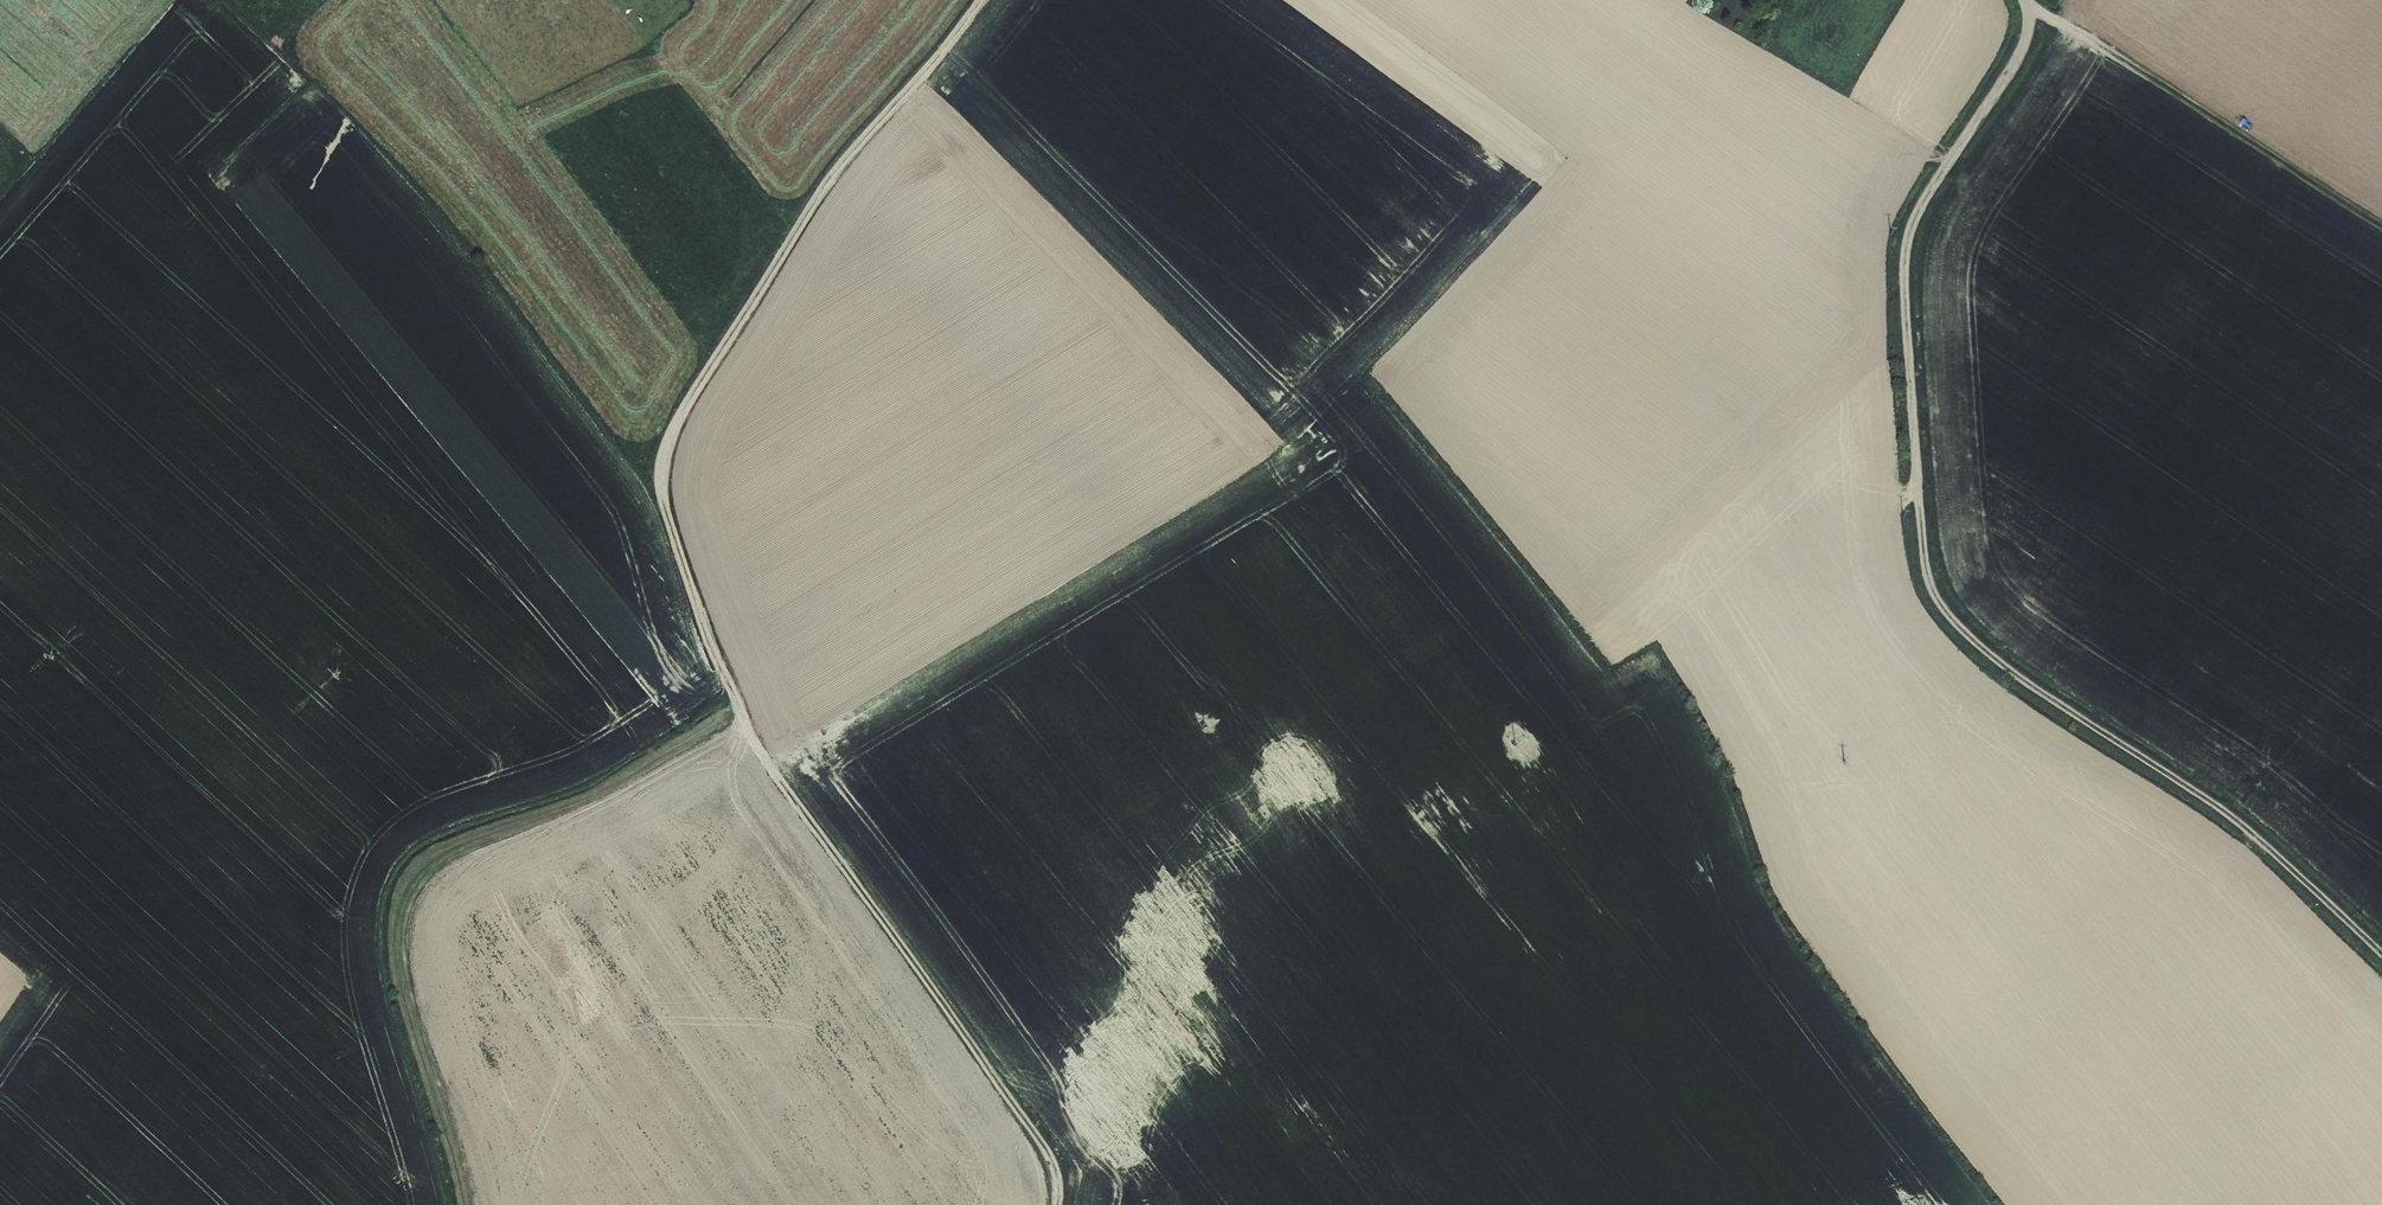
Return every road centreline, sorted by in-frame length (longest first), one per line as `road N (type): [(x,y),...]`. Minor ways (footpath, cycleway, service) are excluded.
road 1 (track): [(981,0),(822,190),(680,415),(661,484),(714,652),(755,743),(1050,1153),(1060,1182),(1056,1204)]
road 2 (track): [(2381,958),(2264,845),(1955,622),(1924,571),(1906,250),(1927,198),(2018,62),(2029,0)]
road 3 (track): [(2032,0),(2381,225)]

